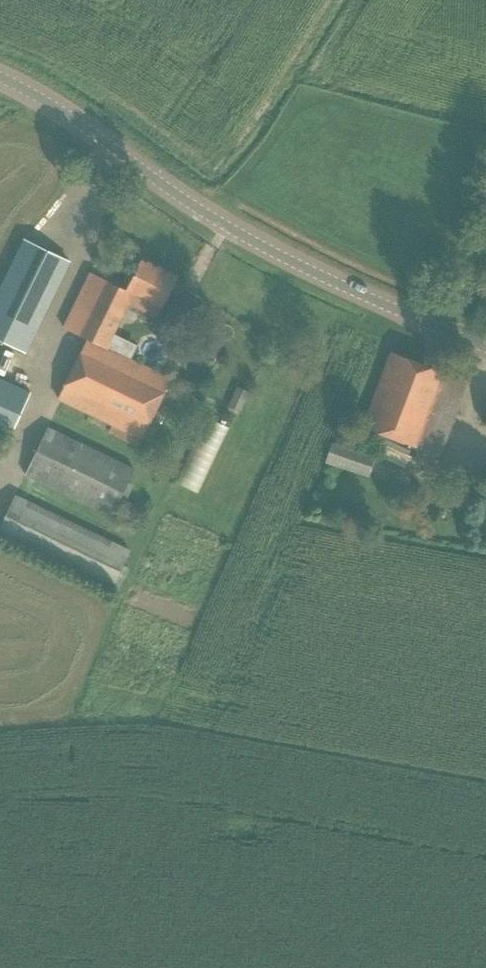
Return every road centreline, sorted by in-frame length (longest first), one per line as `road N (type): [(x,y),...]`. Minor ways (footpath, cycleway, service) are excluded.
road 1 (secondary): [(485,347),(225,226),(0,77)]

